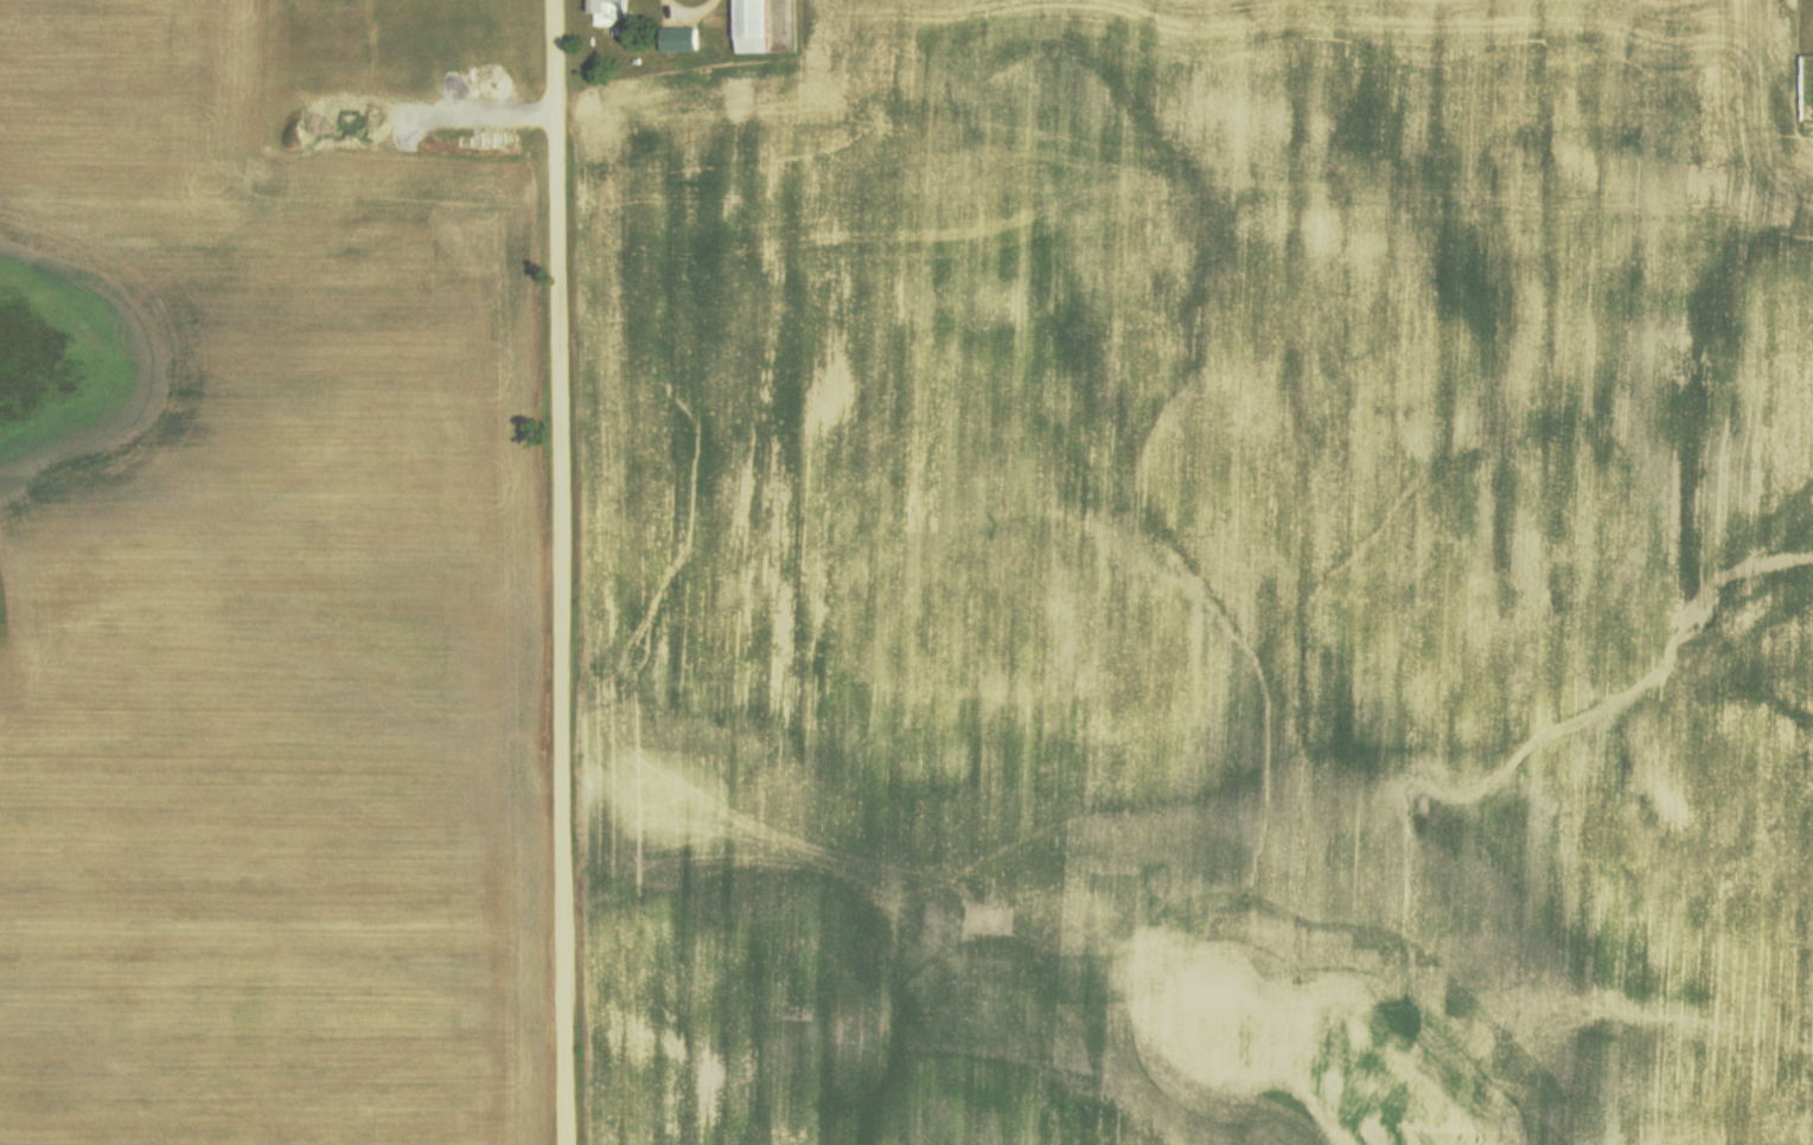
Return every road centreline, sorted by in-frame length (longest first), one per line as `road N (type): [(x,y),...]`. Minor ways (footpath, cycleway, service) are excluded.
road 1 (residential): [(569,1144),(560,0)]

